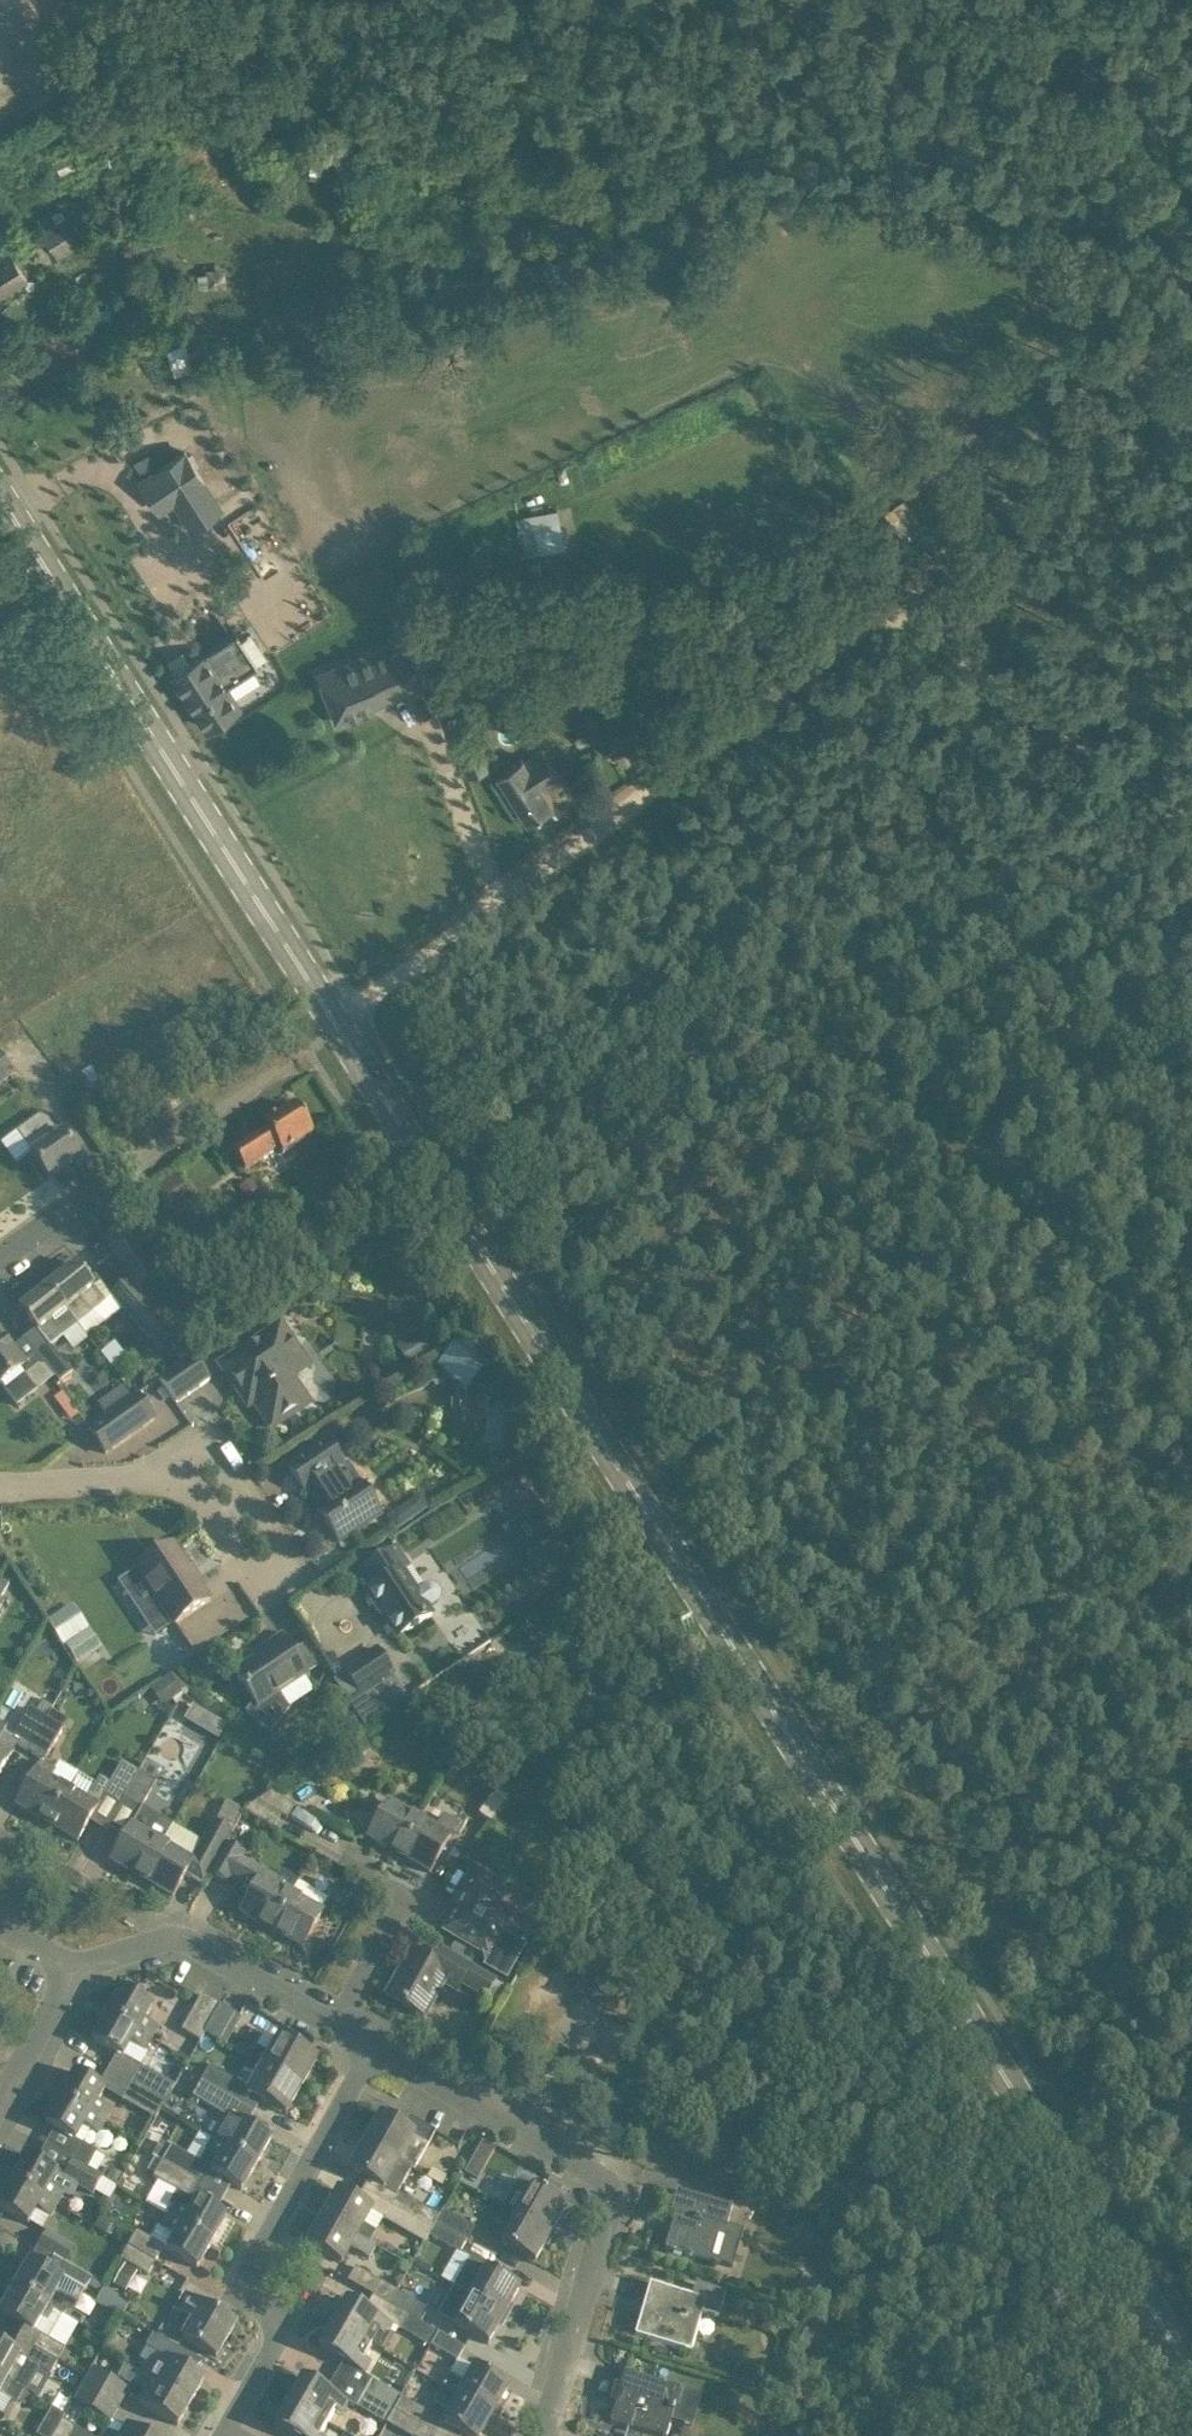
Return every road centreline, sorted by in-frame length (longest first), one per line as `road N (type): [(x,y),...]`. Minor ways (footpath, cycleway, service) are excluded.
road 1 (primary): [(1191,2380),(0,496)]
road 2 (track): [(901,602),(339,1029)]
road 3 (residential): [(542,2435),(607,2211),(607,2177),(371,2049)]
road 4 (residential): [(371,2049),(239,2291),(282,2331),(224,2435)]
road 5 (residential): [(0,1266),(314,1046)]
road 6 (track): [(1191,823),(901,602)]
road 7 (residential): [(334,2028),(181,1935),(77,1973)]
road 8 (residential): [(334,2028),(397,1915),(390,1872),(302,1814)]
road 9 (residential): [(165,1476),(202,1450),(291,1561),(260,1585)]
road 10 (residential): [(165,1476),(0,1487)]
road 11 (residential): [(0,2114),(77,1973)]
road 12 (residential): [(260,1585),(165,1476)]

